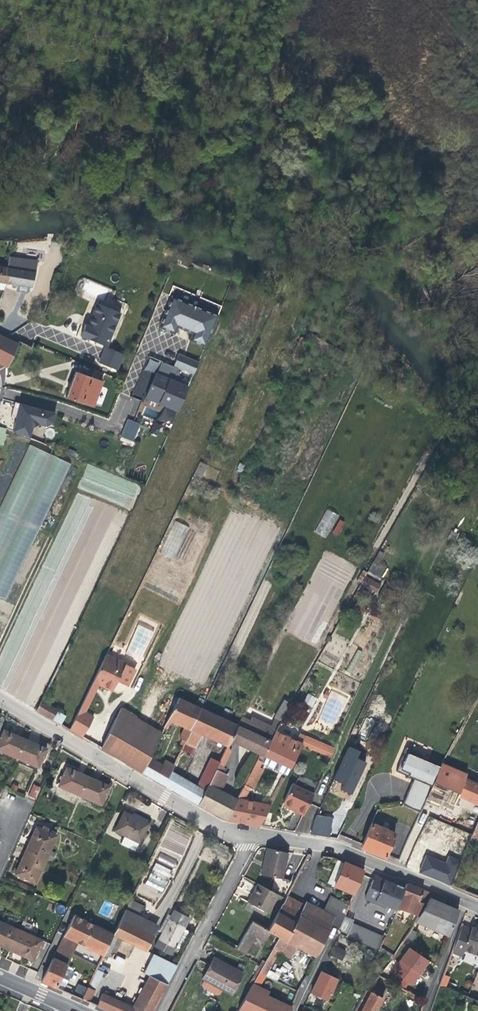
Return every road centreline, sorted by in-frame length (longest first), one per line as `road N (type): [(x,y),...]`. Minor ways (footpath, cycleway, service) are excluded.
road 1 (residential): [(252,837),(210,823),(0,700)]
road 2 (residential): [(464,901),(342,849),(252,837)]
road 3 (residential): [(160,1010),(252,837)]

